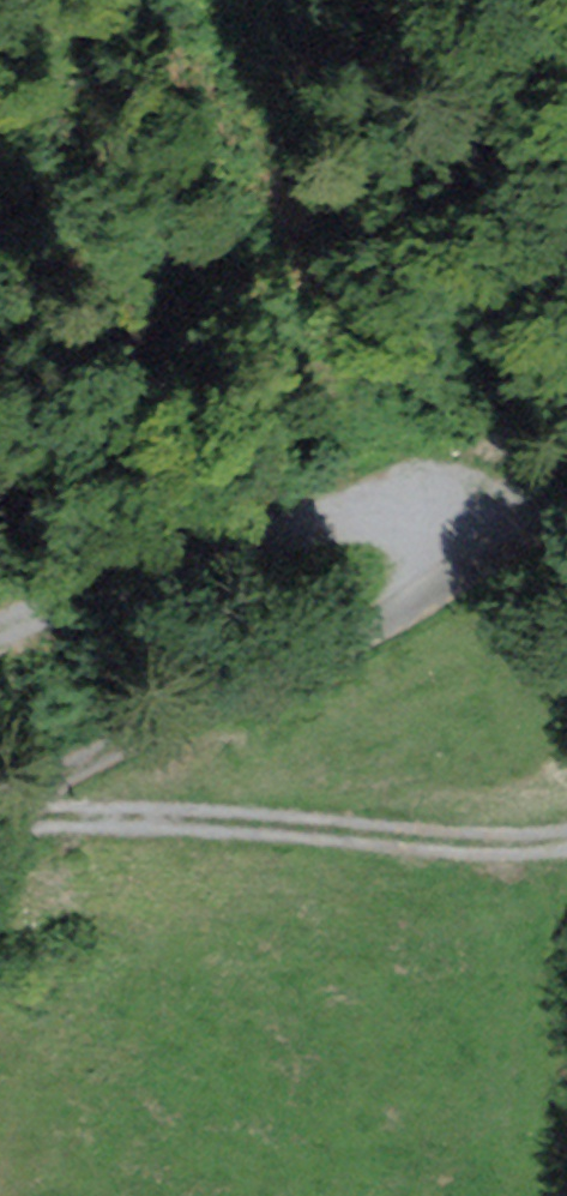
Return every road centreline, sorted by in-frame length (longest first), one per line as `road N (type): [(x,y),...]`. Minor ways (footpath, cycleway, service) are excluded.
road 1 (track): [(566,502),(365,633),(0,811)]
road 2 (track): [(0,812),(470,841),(566,834)]
road 3 (track): [(0,624),(373,508),(456,575)]

